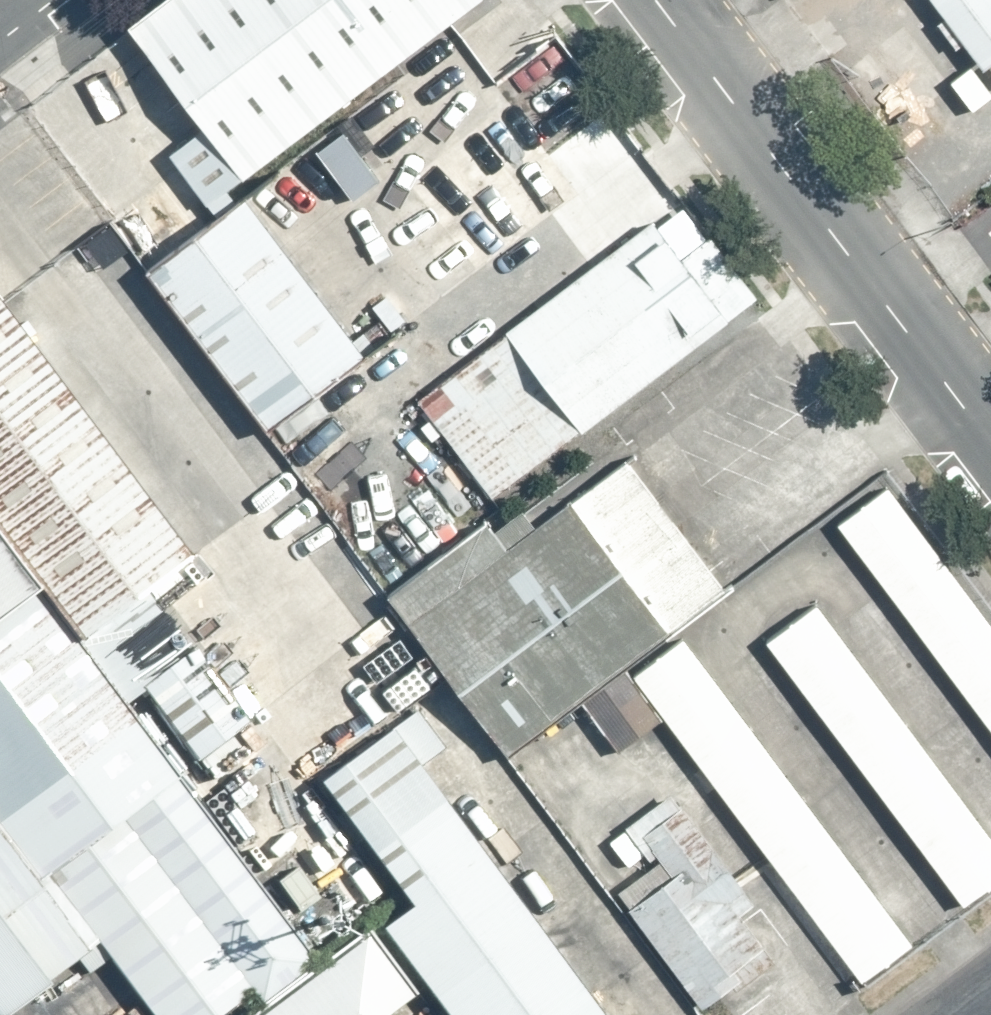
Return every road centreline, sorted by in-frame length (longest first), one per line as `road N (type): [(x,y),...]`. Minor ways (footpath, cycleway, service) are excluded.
road 1 (tertiary): [(654,0),(990,444)]

